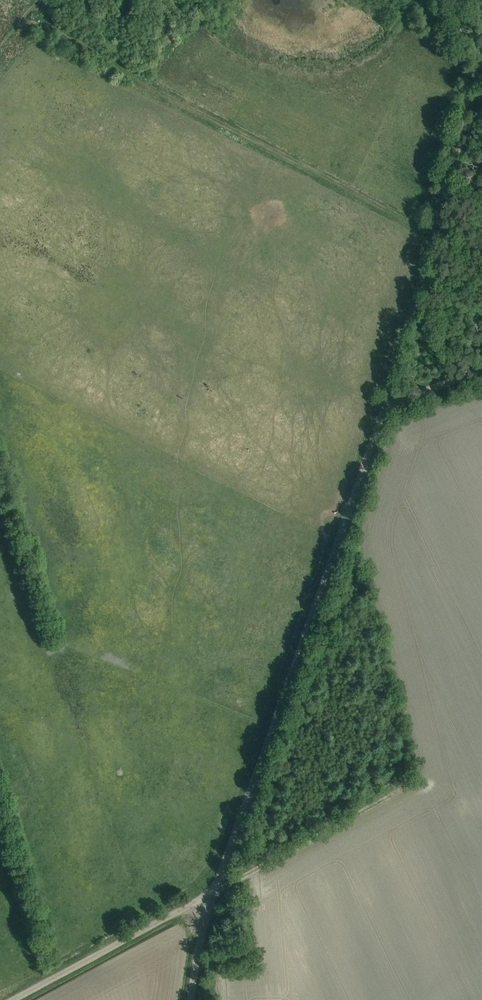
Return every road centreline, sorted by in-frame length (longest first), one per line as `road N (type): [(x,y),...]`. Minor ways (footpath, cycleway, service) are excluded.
road 1 (track): [(191,999),(208,910),(387,403),(434,236)]
road 2 (track): [(33,4),(59,32),(125,72),(434,236)]
road 3 (track): [(14,999),(216,887)]
road 4 (track): [(481,56),(434,236)]

